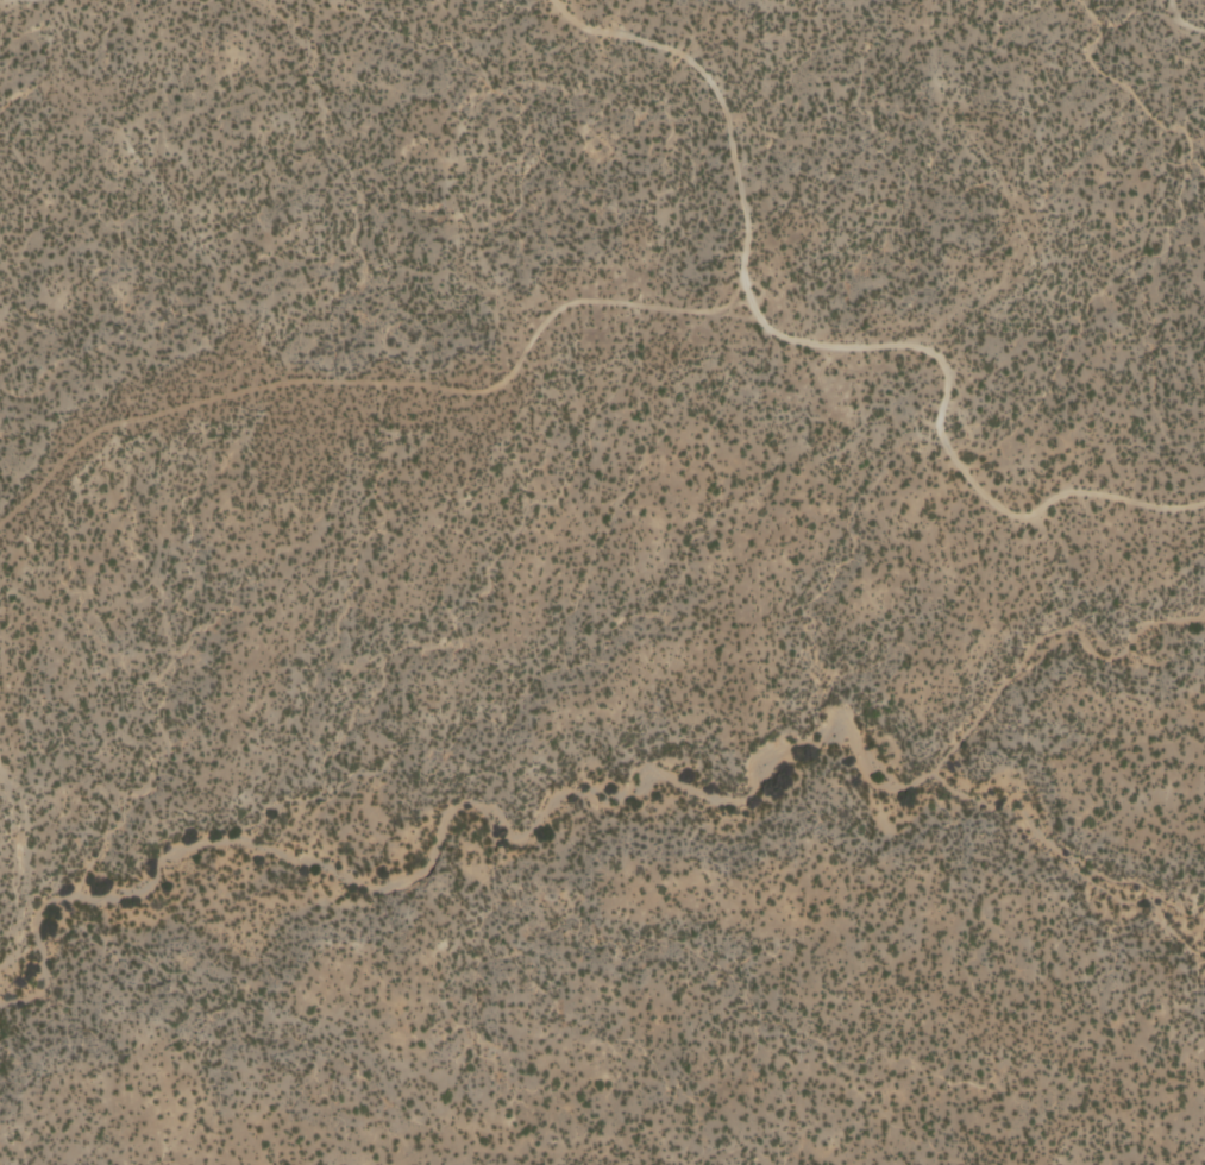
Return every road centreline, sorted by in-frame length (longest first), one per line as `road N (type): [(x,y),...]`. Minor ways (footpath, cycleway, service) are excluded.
road 1 (track): [(1204,502),(1176,510),(1072,490),(1034,517),(1015,514),(955,456),(939,414),(946,370),(936,352),(780,335),(745,286),(752,221),(714,76),(680,50),(586,25),(562,0)]

